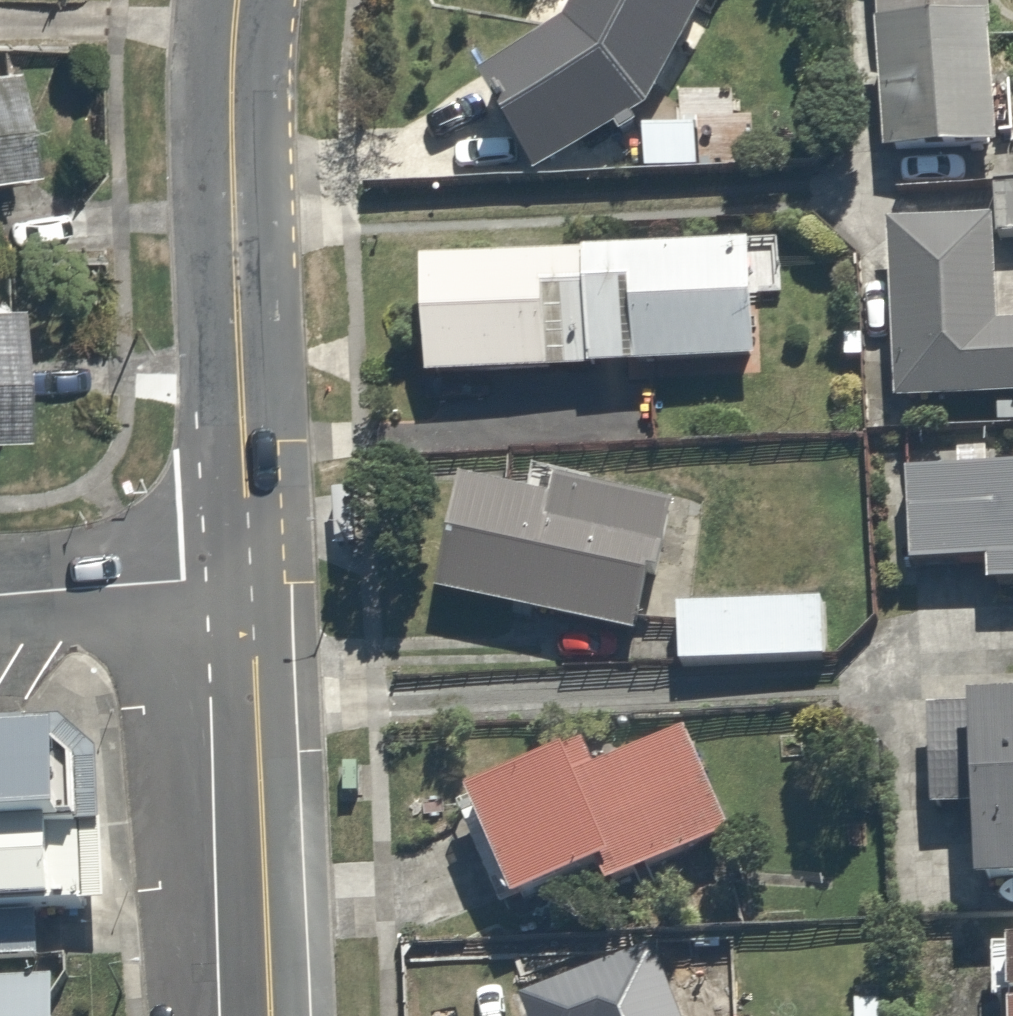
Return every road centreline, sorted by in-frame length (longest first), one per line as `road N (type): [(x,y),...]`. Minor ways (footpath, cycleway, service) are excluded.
road 1 (tertiary): [(193,592),(209,0)]
road 2 (tertiary): [(221,1015),(193,592)]
road 3 (residential): [(193,592),(0,606)]

